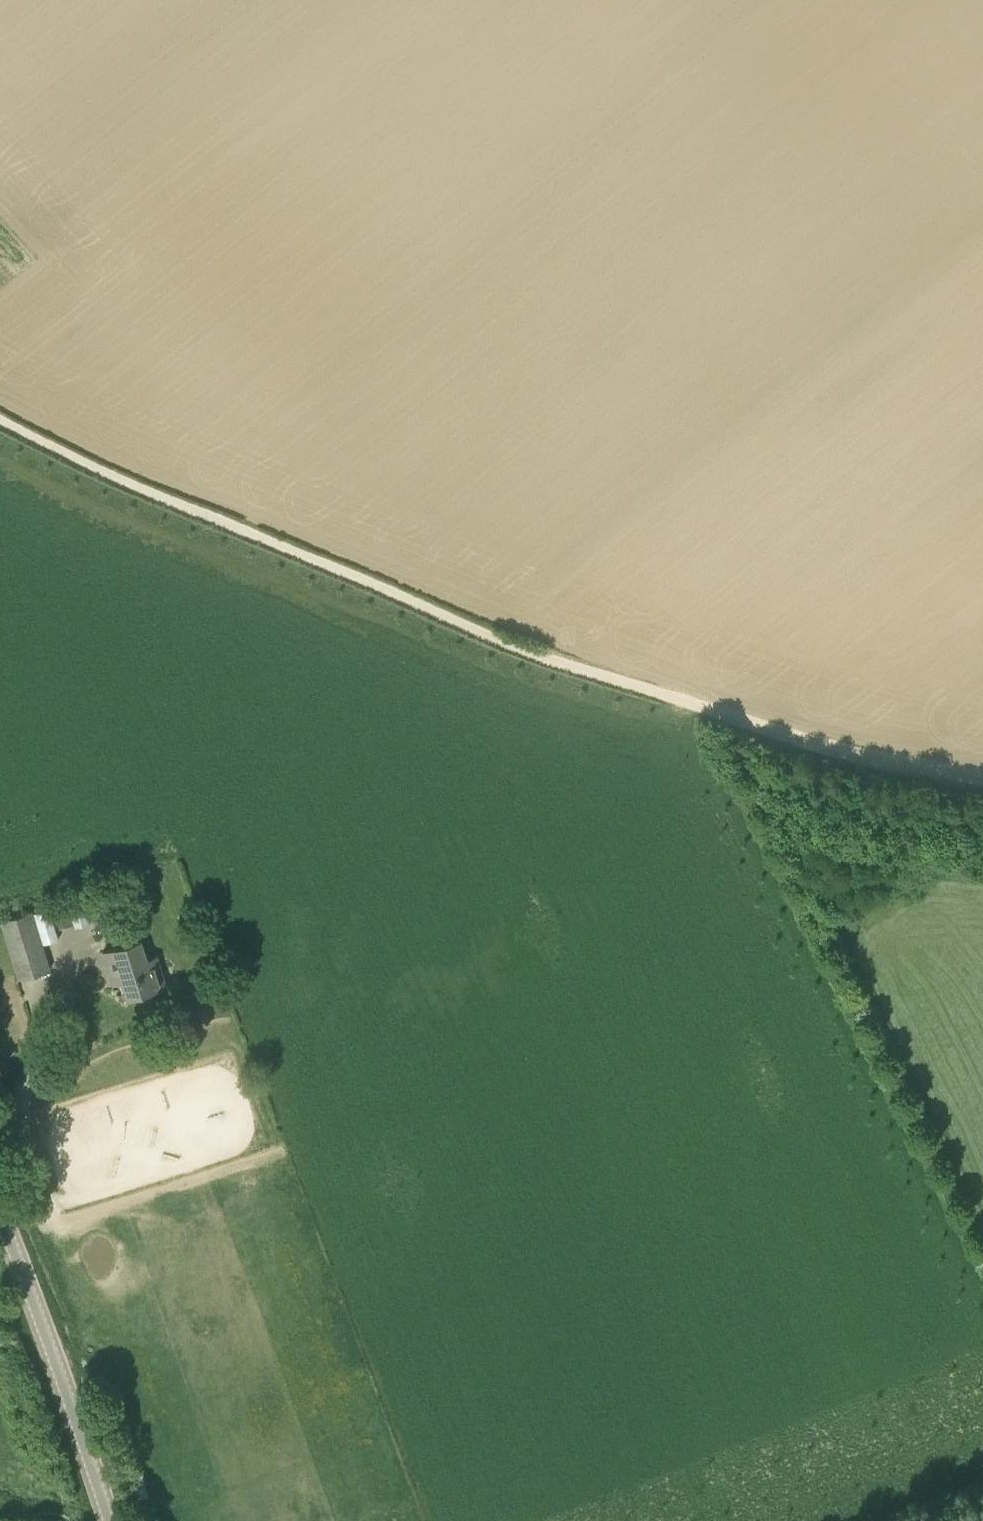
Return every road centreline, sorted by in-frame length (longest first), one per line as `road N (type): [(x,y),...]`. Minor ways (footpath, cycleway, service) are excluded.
road 1 (track): [(0,419),(522,649),(825,748),(982,777)]
road 2 (tertiary): [(110,1520),(0,1213)]

